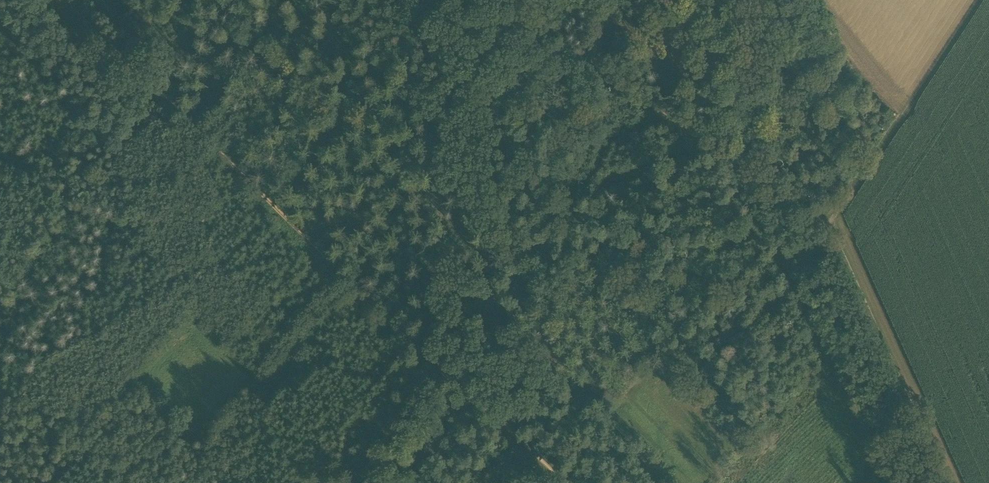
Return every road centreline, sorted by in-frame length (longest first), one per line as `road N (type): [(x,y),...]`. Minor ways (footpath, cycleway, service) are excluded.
road 1 (track): [(558,482),(65,0)]
road 2 (track): [(947,482),(832,227),(504,0)]
road 3 (track): [(832,227),(981,0)]
road 4 (track): [(485,410),(531,372),(637,373)]
road 5 (track): [(279,210),(228,262),(197,276),(203,329)]

